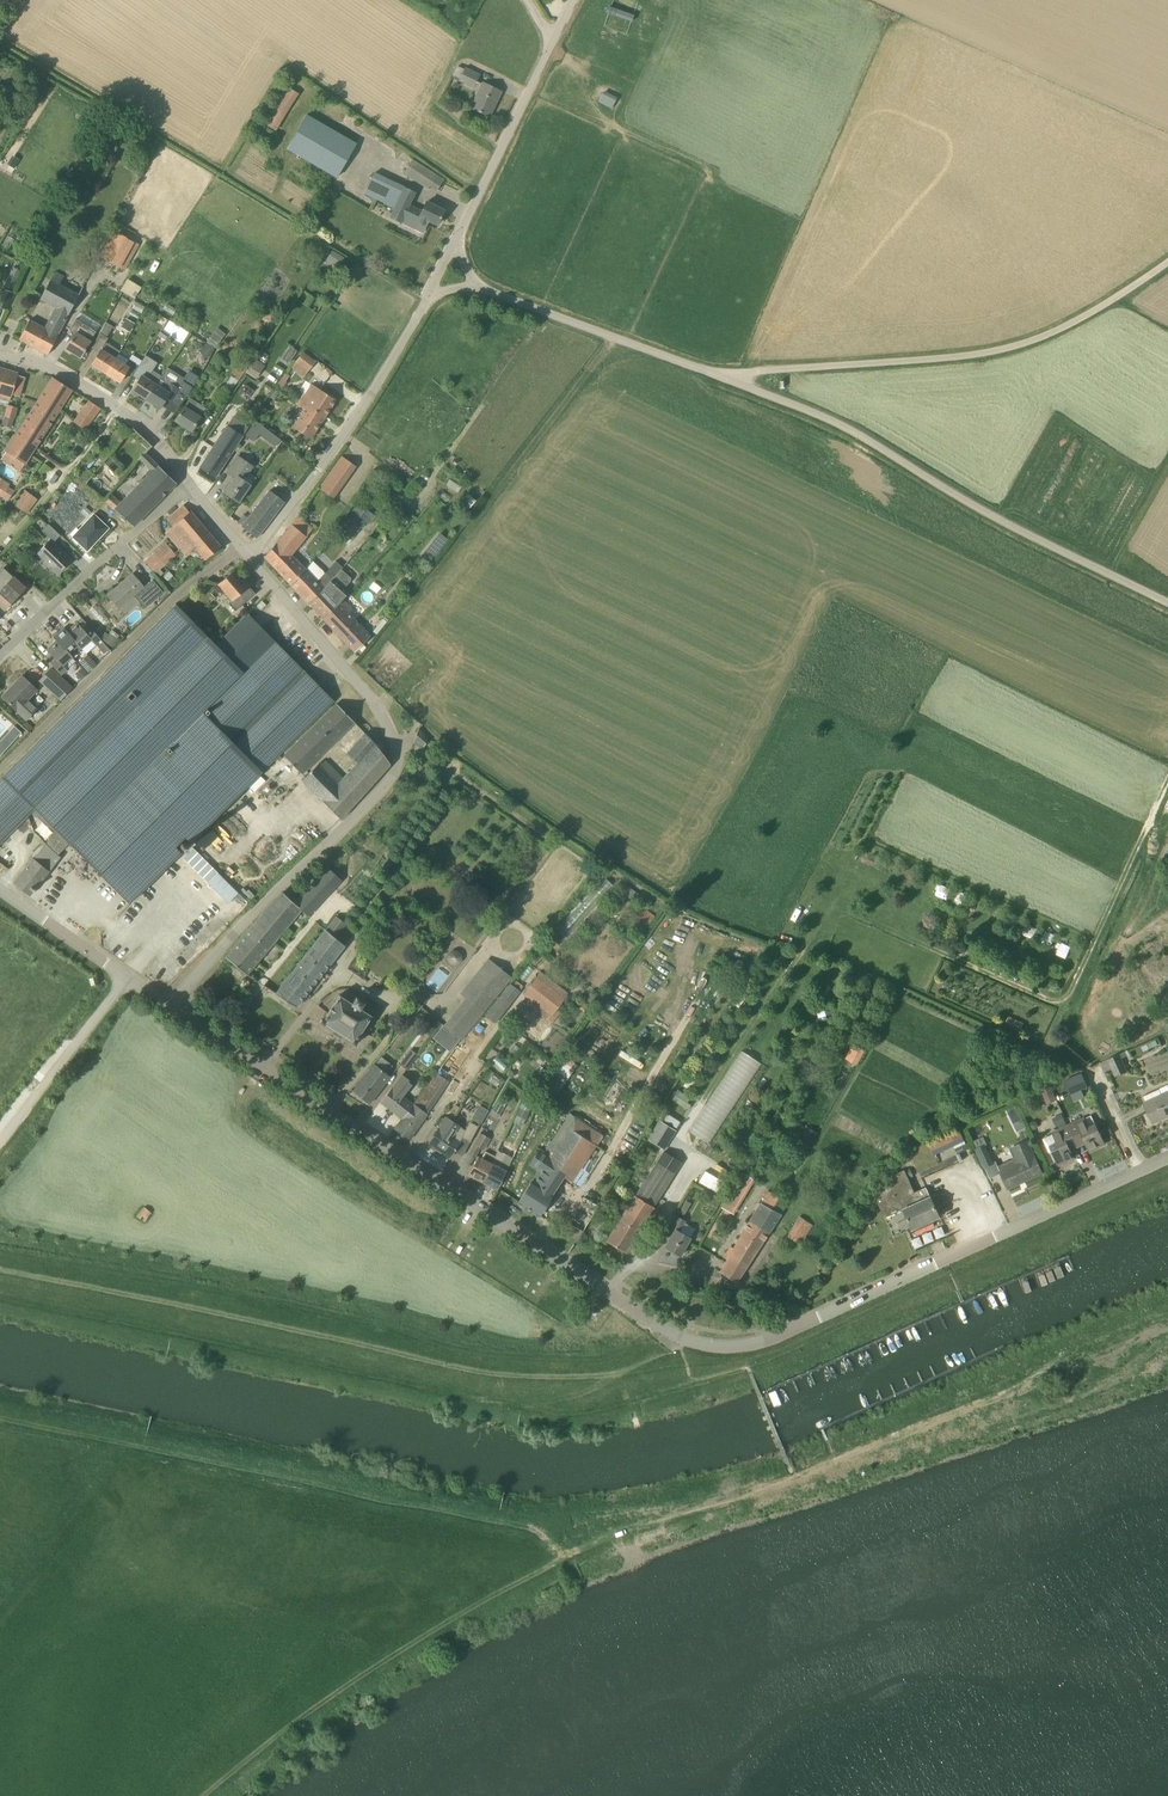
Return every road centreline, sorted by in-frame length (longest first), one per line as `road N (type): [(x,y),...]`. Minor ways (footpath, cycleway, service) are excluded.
road 1 (unclassified): [(447,1187),(680,1336),(740,1346),(1140,1170)]
road 2 (track): [(202,1795),(304,1714),(495,1595),(625,1530),(765,1483)]
road 3 (unclassified): [(174,1008),(258,908),(385,788),(398,764),(367,693),(249,556)]
road 4 (unclassified): [(1167,602),(1008,524),(847,427),(716,373)]
road 5 (unclassified): [(716,373),(969,356),(1019,344),(1097,309),(1167,261)]
road 6 (unclassified): [(447,1187),(174,1008)]
road 7 (unclassified): [(249,556),(370,396),(433,292)]
road 8 (track): [(1059,1011),(1167,765)]
road 9 (unclassified): [(716,373),(477,287)]
road 10 (residential): [(0,655),(191,488)]
road 11 (unclassified): [(191,488),(135,420),(47,367),(0,355)]
road 12 (unclassified): [(454,249),(553,42)]
road 13 (track): [(0,1146),(129,979)]
road 14 (unclassified): [(174,1008),(0,889)]

